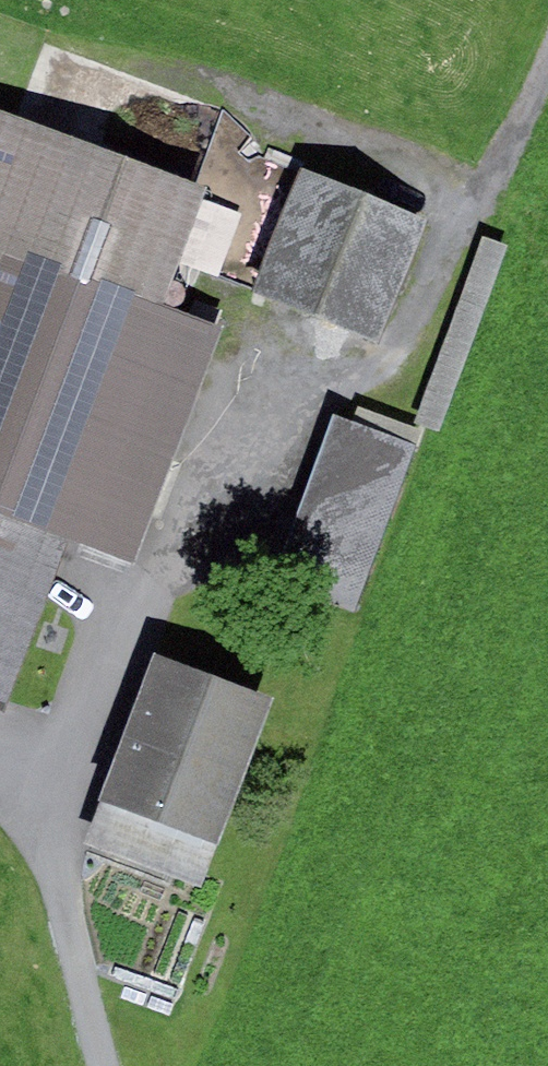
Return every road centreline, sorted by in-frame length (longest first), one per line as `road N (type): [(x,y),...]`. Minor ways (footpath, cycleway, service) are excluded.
road 1 (track): [(547,70),(405,346),(317,417),(245,454),(159,593),(118,636),(51,768),(48,810),(58,858)]
road 2 (track): [(123,1065),(124,1028),(58,858)]

